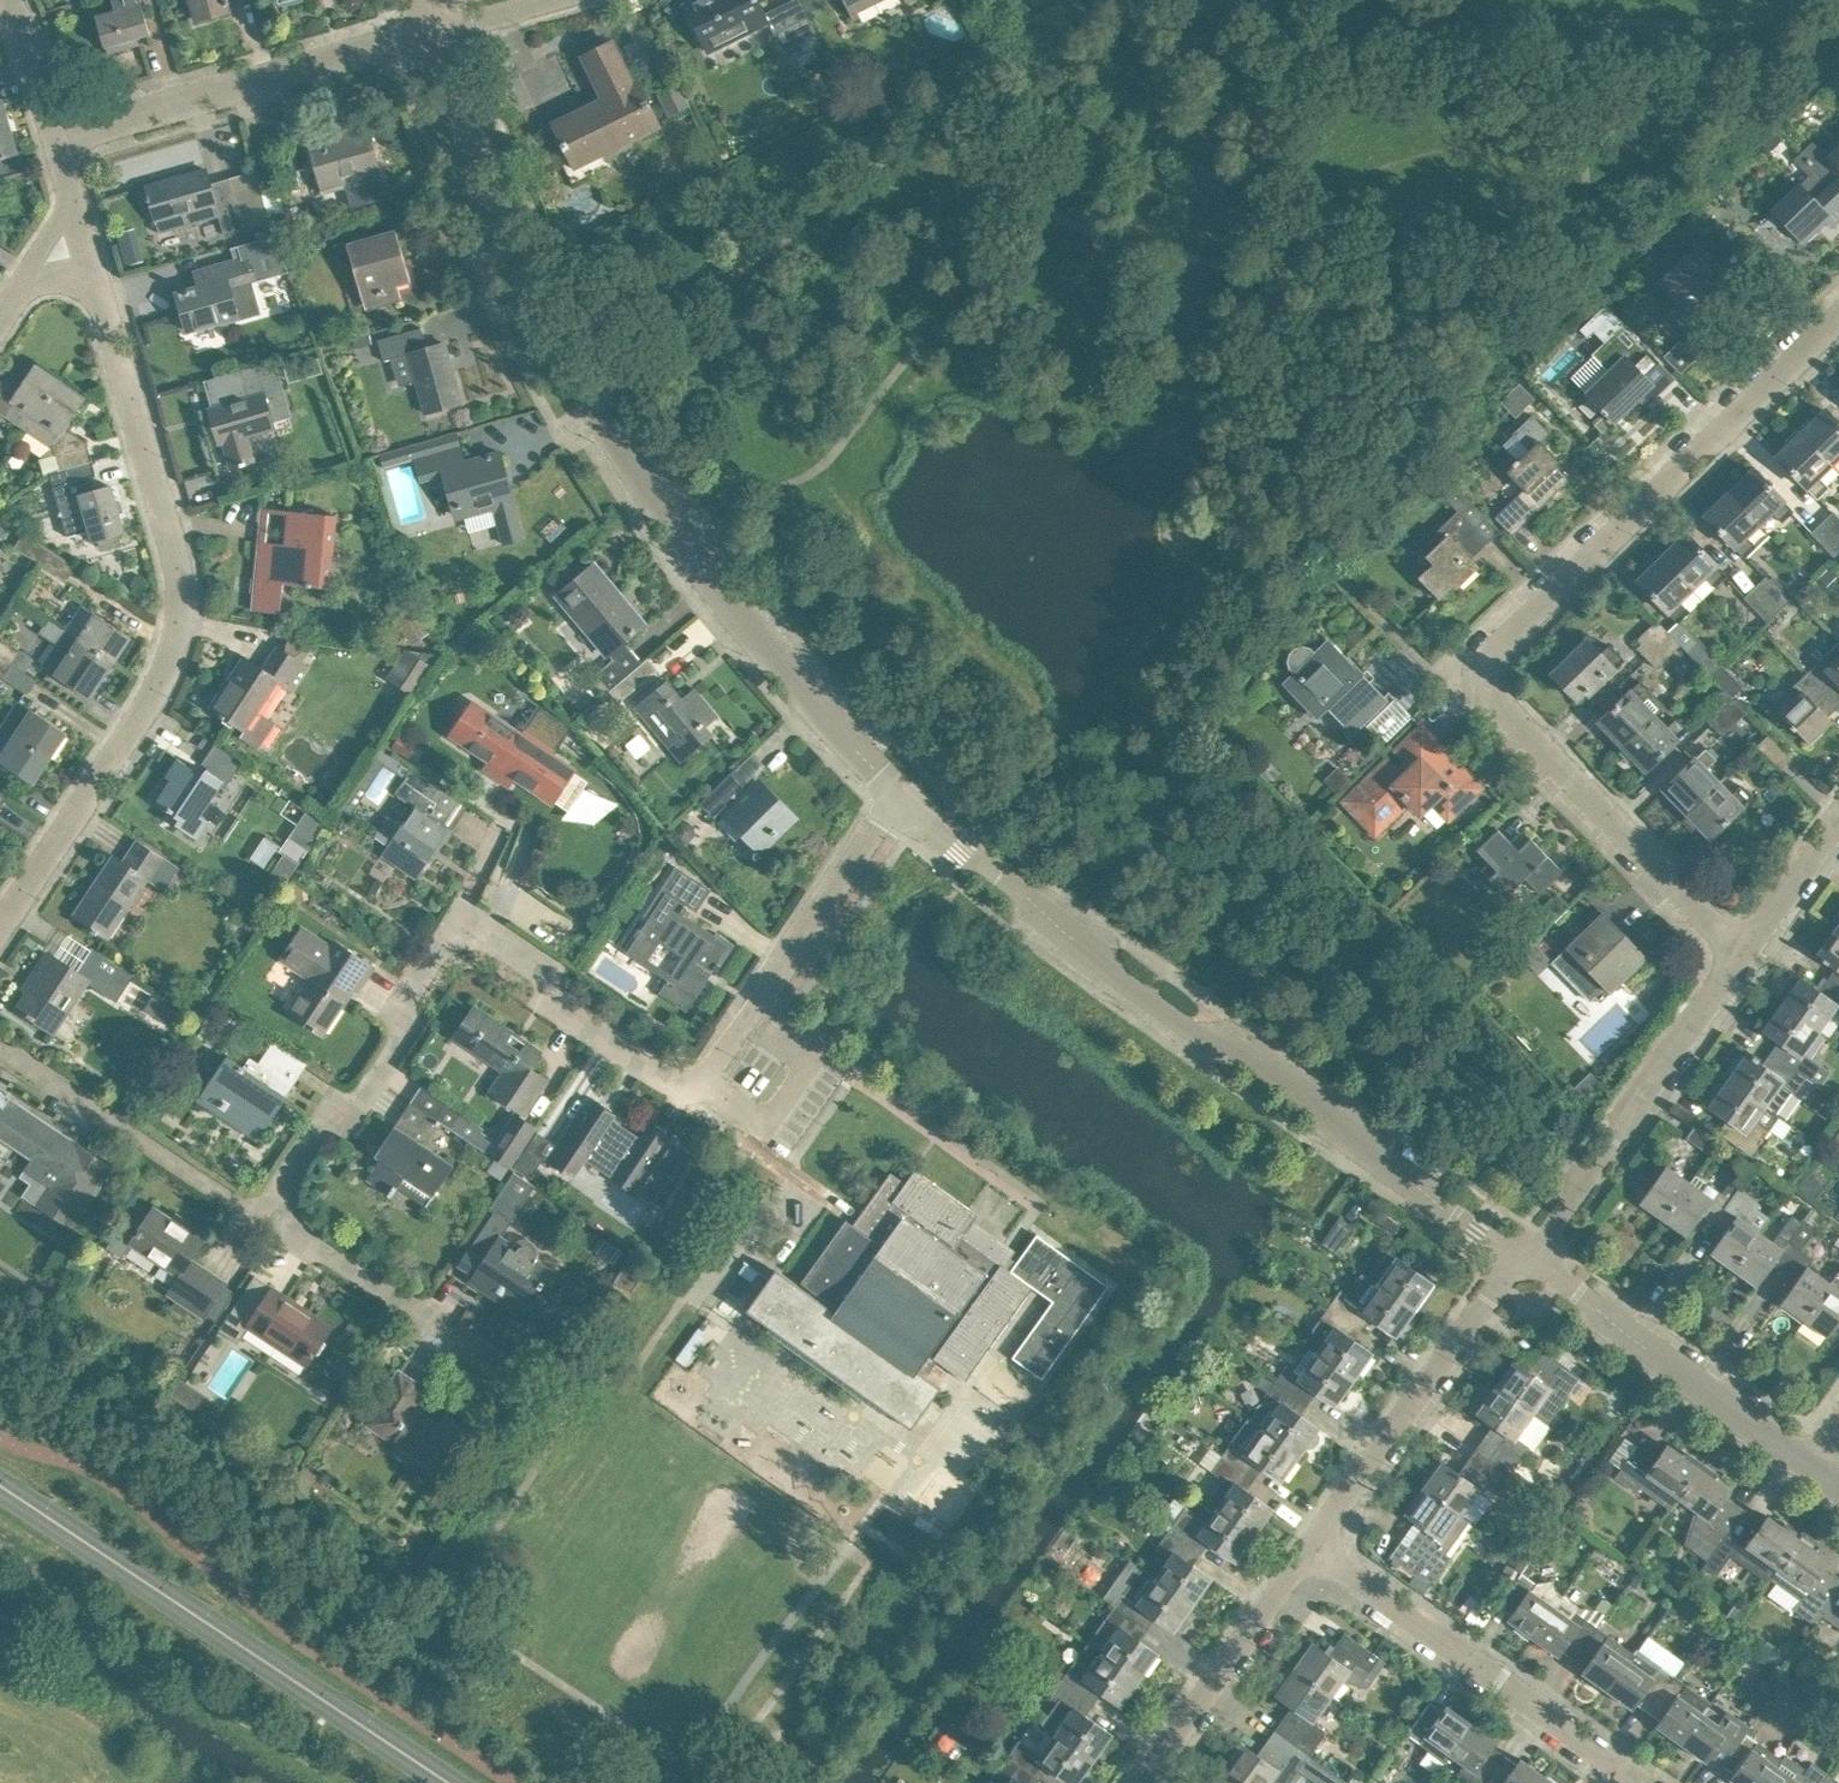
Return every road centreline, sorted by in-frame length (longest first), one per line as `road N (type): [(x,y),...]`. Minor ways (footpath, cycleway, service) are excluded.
road 1 (residential): [(896,794),(751,629),(560,343),(478,186),(430,20)]
road 2 (residential): [(1518,1258),(1248,1053),(1188,1029),(1081,952),(1028,897),(896,794)]
road 3 (residential): [(0,900),(155,654),(169,601),(163,526),(62,205)]
road 4 (secondary): [(450,1782),(0,1485)]
road 5 (residential): [(1486,672),(1496,645),(1838,314)]
road 6 (residential): [(1649,1782),(1312,1542)]
road 7 (residential): [(43,140),(430,20)]
road 8 (residential): [(1742,951),(1492,697),(1486,672)]
road 9 (residential): [(263,1216),(321,1123),(361,1100),(400,1031),(394,1015),(459,913)]
road 10 (residential): [(1535,1252),(1742,951)]
road 11 (residential): [(1312,1542),(1518,1258)]
road 12 (residential): [(708,1079),(896,794)]
road 13 (residential): [(1806,1447),(1535,1252)]
road 14 (residential): [(459,913),(543,965),(550,1004),(696,1092),(708,1079)]
road 15 (residential): [(1142,1782),(1312,1542)]
road 16 (residential): [(457,1333),(263,1216)]
road 17 (residential): [(708,1079),(766,1120),(805,1064),(764,1035)]
road 18 (residential): [(263,1216),(128,1130)]
road 19 (residential): [(128,1130),(0,1040)]
road 20 (residential): [(1742,951),(1838,828)]
road 21 (residential): [(43,140),(0,4)]

